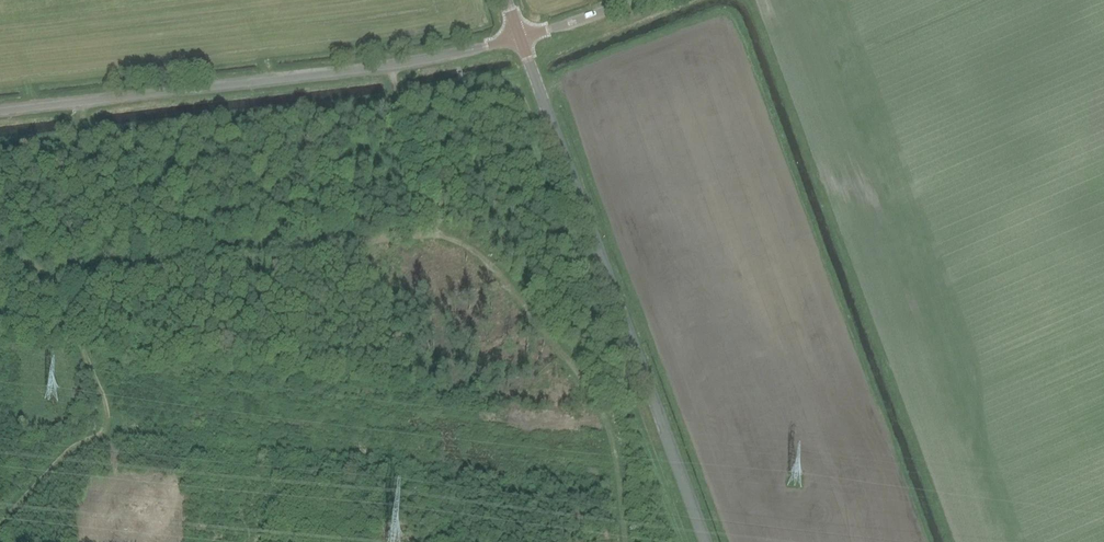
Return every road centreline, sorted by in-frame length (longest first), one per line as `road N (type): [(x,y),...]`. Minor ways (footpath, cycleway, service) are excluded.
road 1 (tertiary): [(705,541),(521,38)]
road 2 (residential): [(0,112),(394,66),(521,38)]
road 3 (track): [(430,235),(56,279),(0,248)]
road 4 (track): [(628,541),(604,414),(558,339),(461,239),(430,235)]

